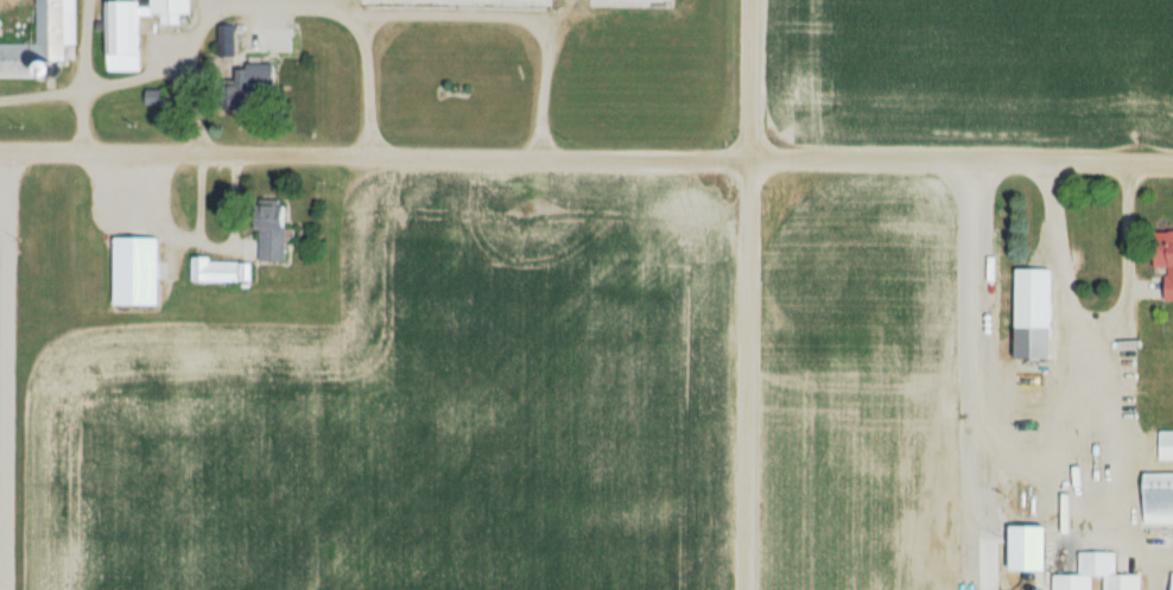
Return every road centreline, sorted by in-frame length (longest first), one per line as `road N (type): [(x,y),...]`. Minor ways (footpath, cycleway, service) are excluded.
road 1 (residential): [(1172,164),(0,152)]
road 2 (residential): [(744,589),(748,0)]

